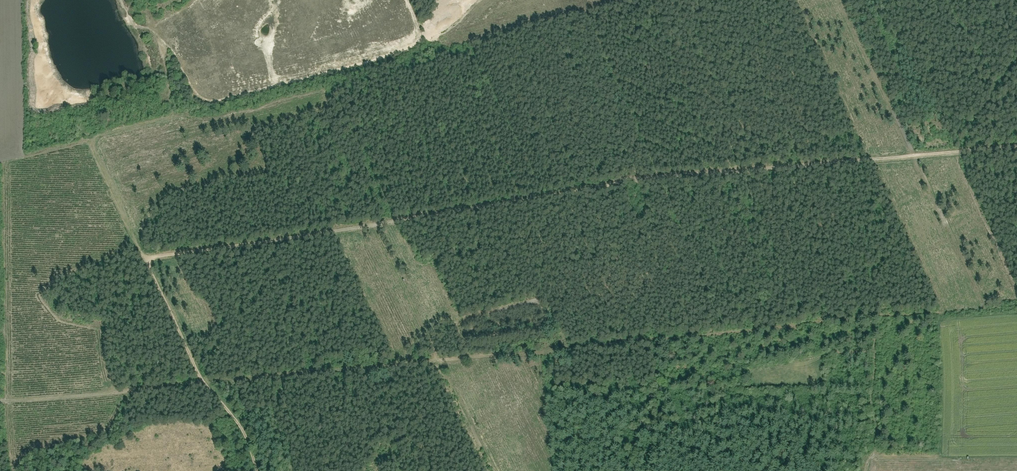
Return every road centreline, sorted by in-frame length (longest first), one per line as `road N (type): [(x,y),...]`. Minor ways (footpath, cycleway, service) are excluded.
road 1 (track): [(1016,148),(726,170),(147,259)]
road 2 (track): [(255,470),(243,428),(203,383),(99,144),(171,123),(168,92)]
road 3 (track): [(837,0),(980,309)]

